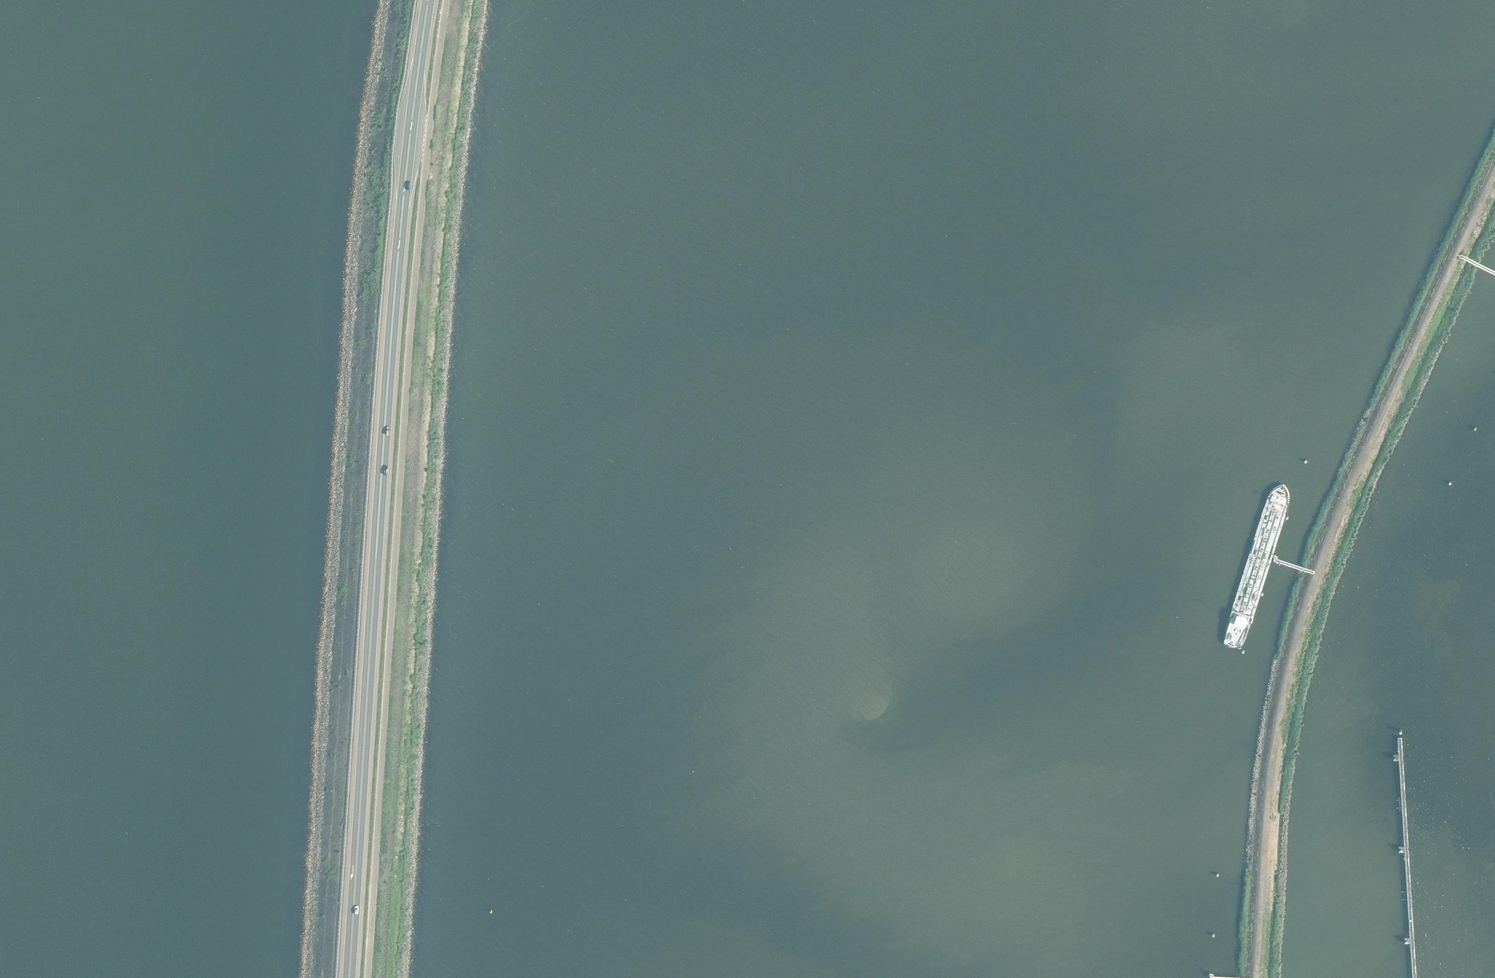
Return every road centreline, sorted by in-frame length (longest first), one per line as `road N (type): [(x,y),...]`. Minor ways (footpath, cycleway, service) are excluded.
road 1 (trunk): [(356,977),(399,321),(435,0)]

